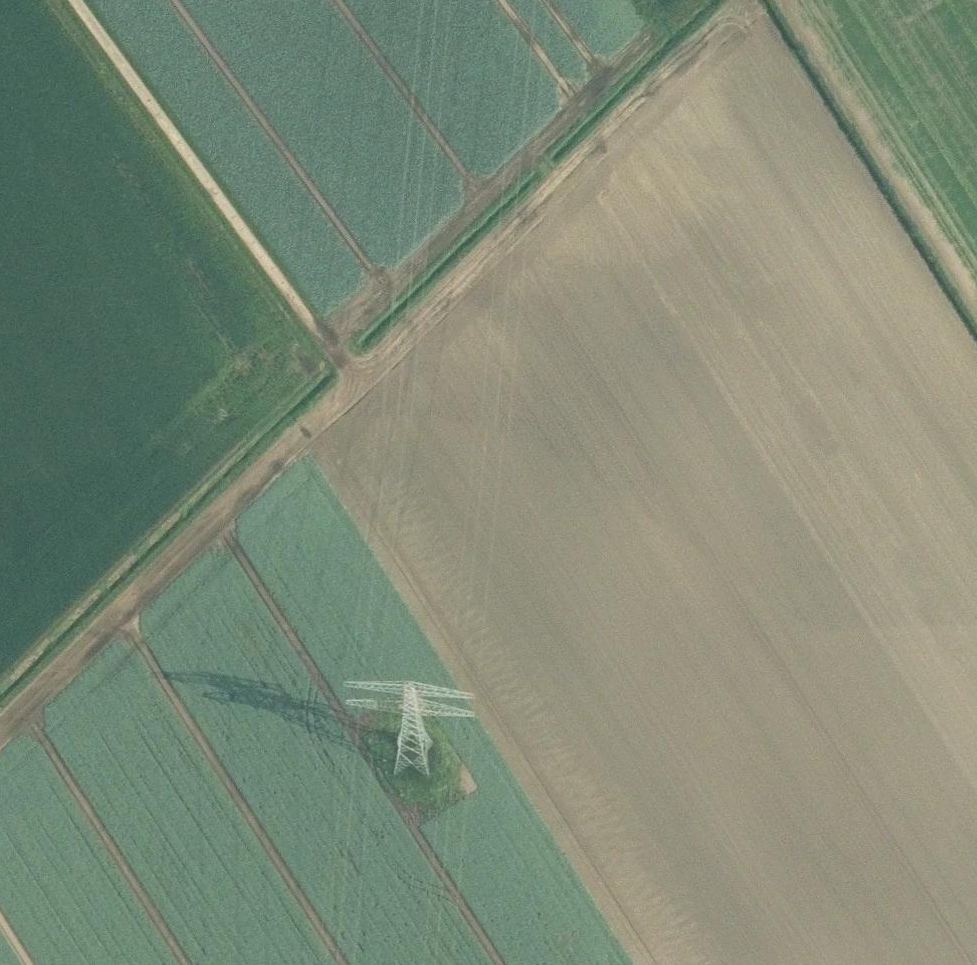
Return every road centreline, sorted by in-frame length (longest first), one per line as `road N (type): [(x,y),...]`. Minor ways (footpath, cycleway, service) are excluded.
road 1 (track): [(347,380),(79,0)]

